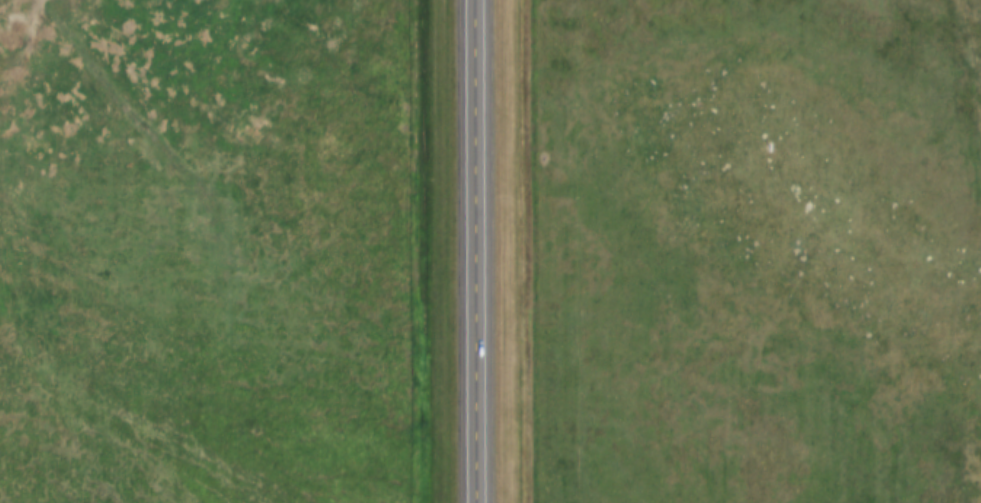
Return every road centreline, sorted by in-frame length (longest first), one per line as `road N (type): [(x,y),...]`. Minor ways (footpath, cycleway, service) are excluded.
road 1 (primary): [(492,502),(490,0)]

